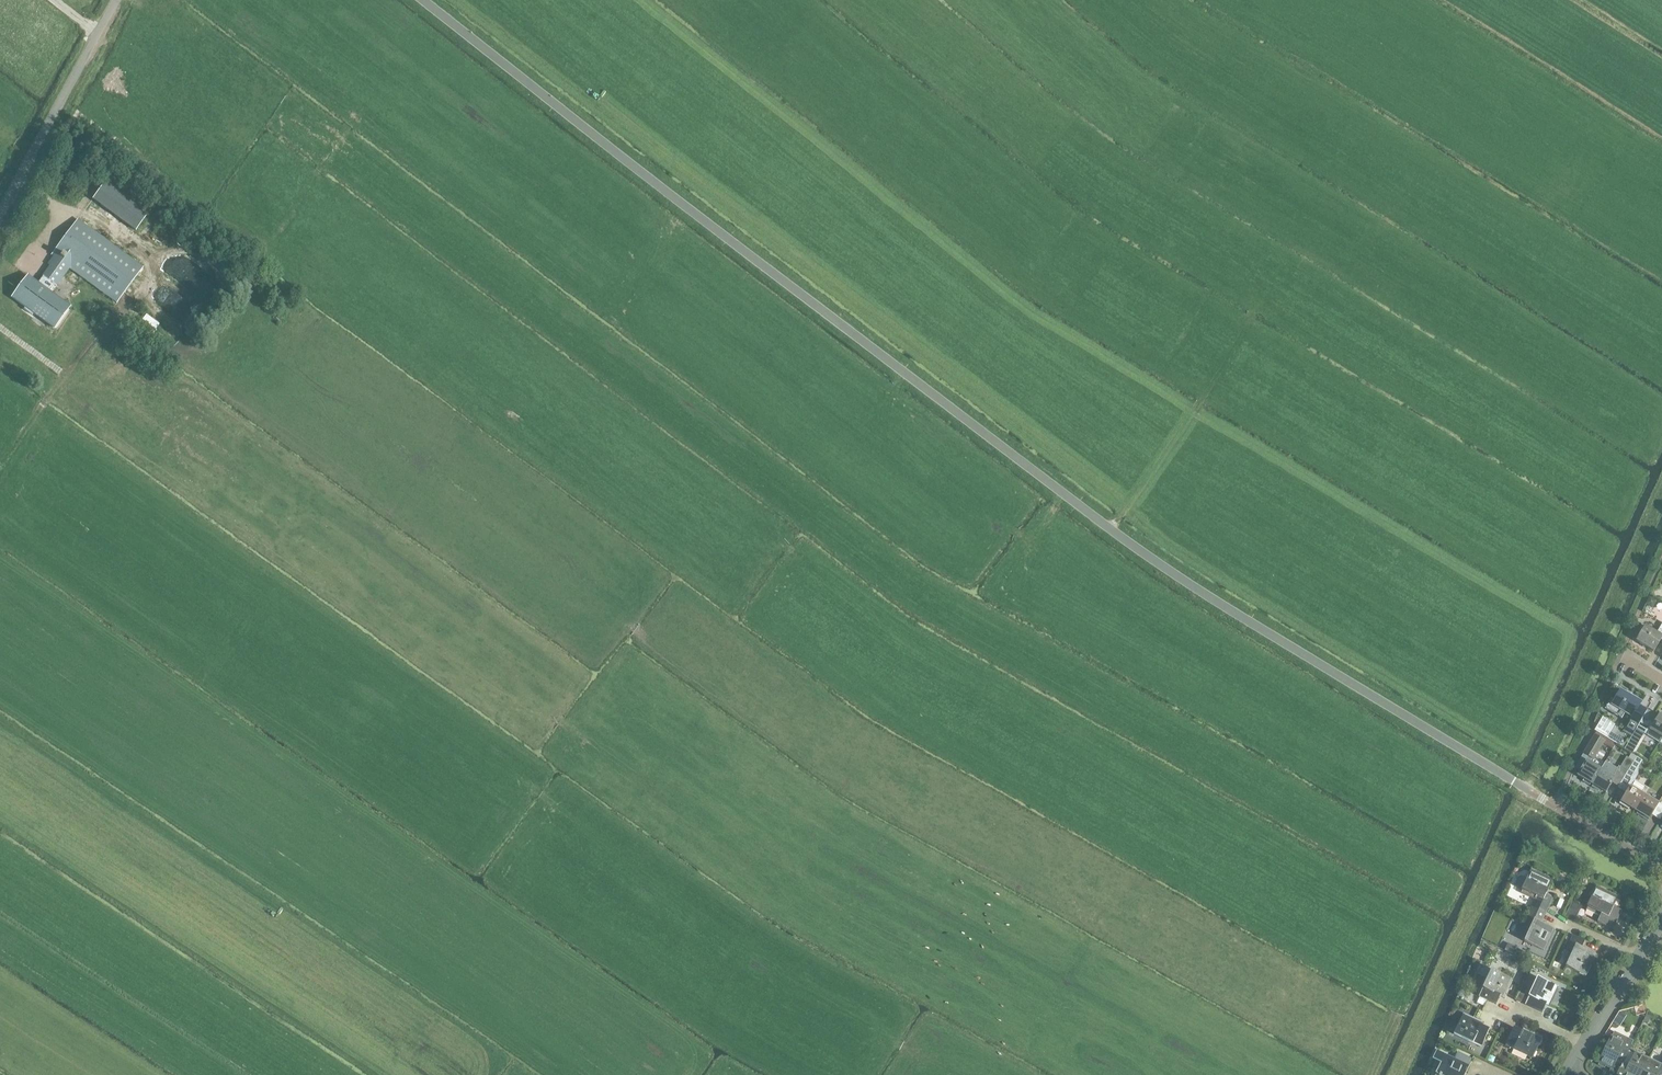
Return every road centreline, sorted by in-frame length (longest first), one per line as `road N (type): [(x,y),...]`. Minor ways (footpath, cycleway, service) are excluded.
road 1 (unclassified): [(1661,869),(1193,586),(422,0)]
road 2 (unclassified): [(0,211),(115,0)]

